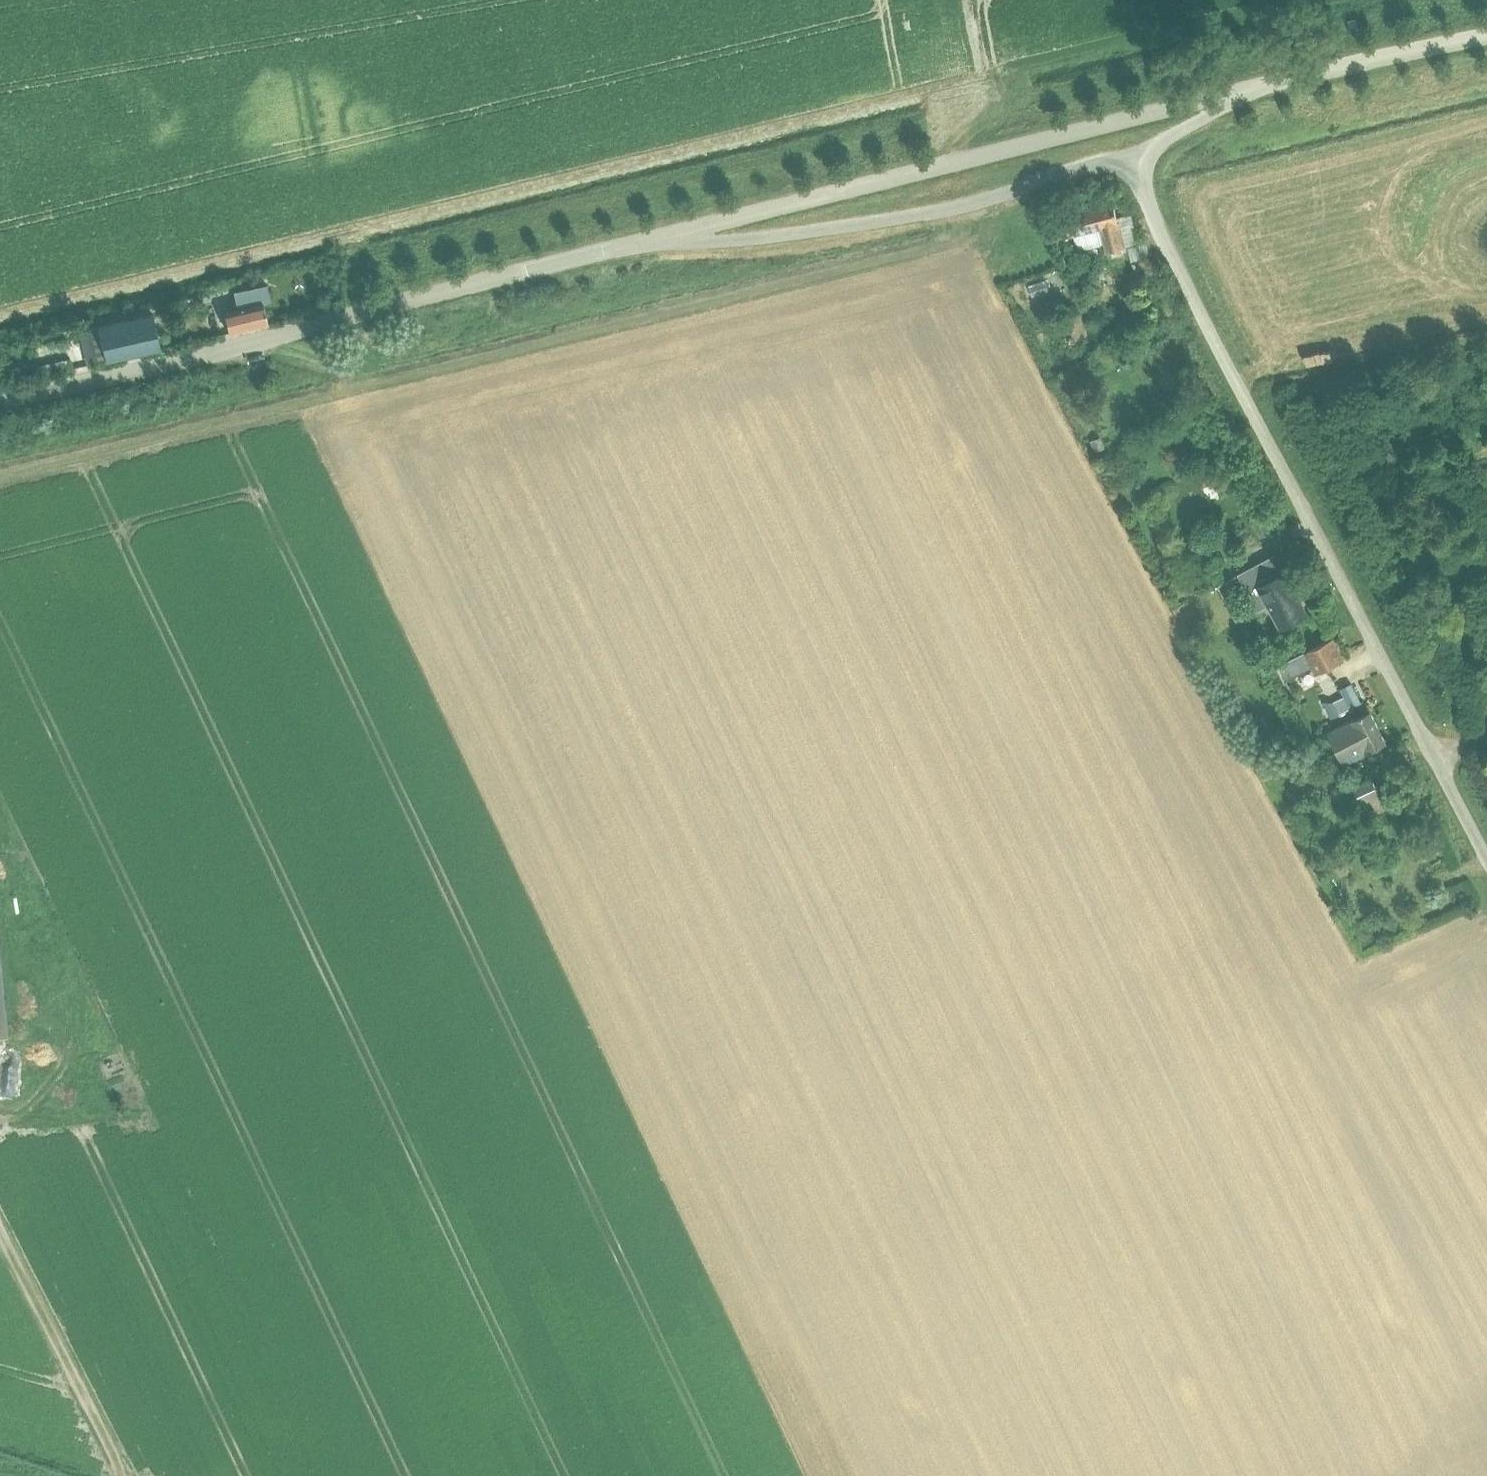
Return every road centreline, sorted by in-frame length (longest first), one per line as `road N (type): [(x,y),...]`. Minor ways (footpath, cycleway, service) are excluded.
road 1 (unclassified): [(1486,853),(1125,171)]
road 2 (tertiary): [(0,398),(259,340),(669,229)]
road 3 (tertiary): [(669,229),(1253,84)]
road 4 (unclassified): [(669,229),(707,240),(887,221),(985,201),(1093,165),(1125,171)]
road 5 (tertiary): [(1253,84),(1486,35)]
road 6 (unclassified): [(1125,171),(1253,84)]

